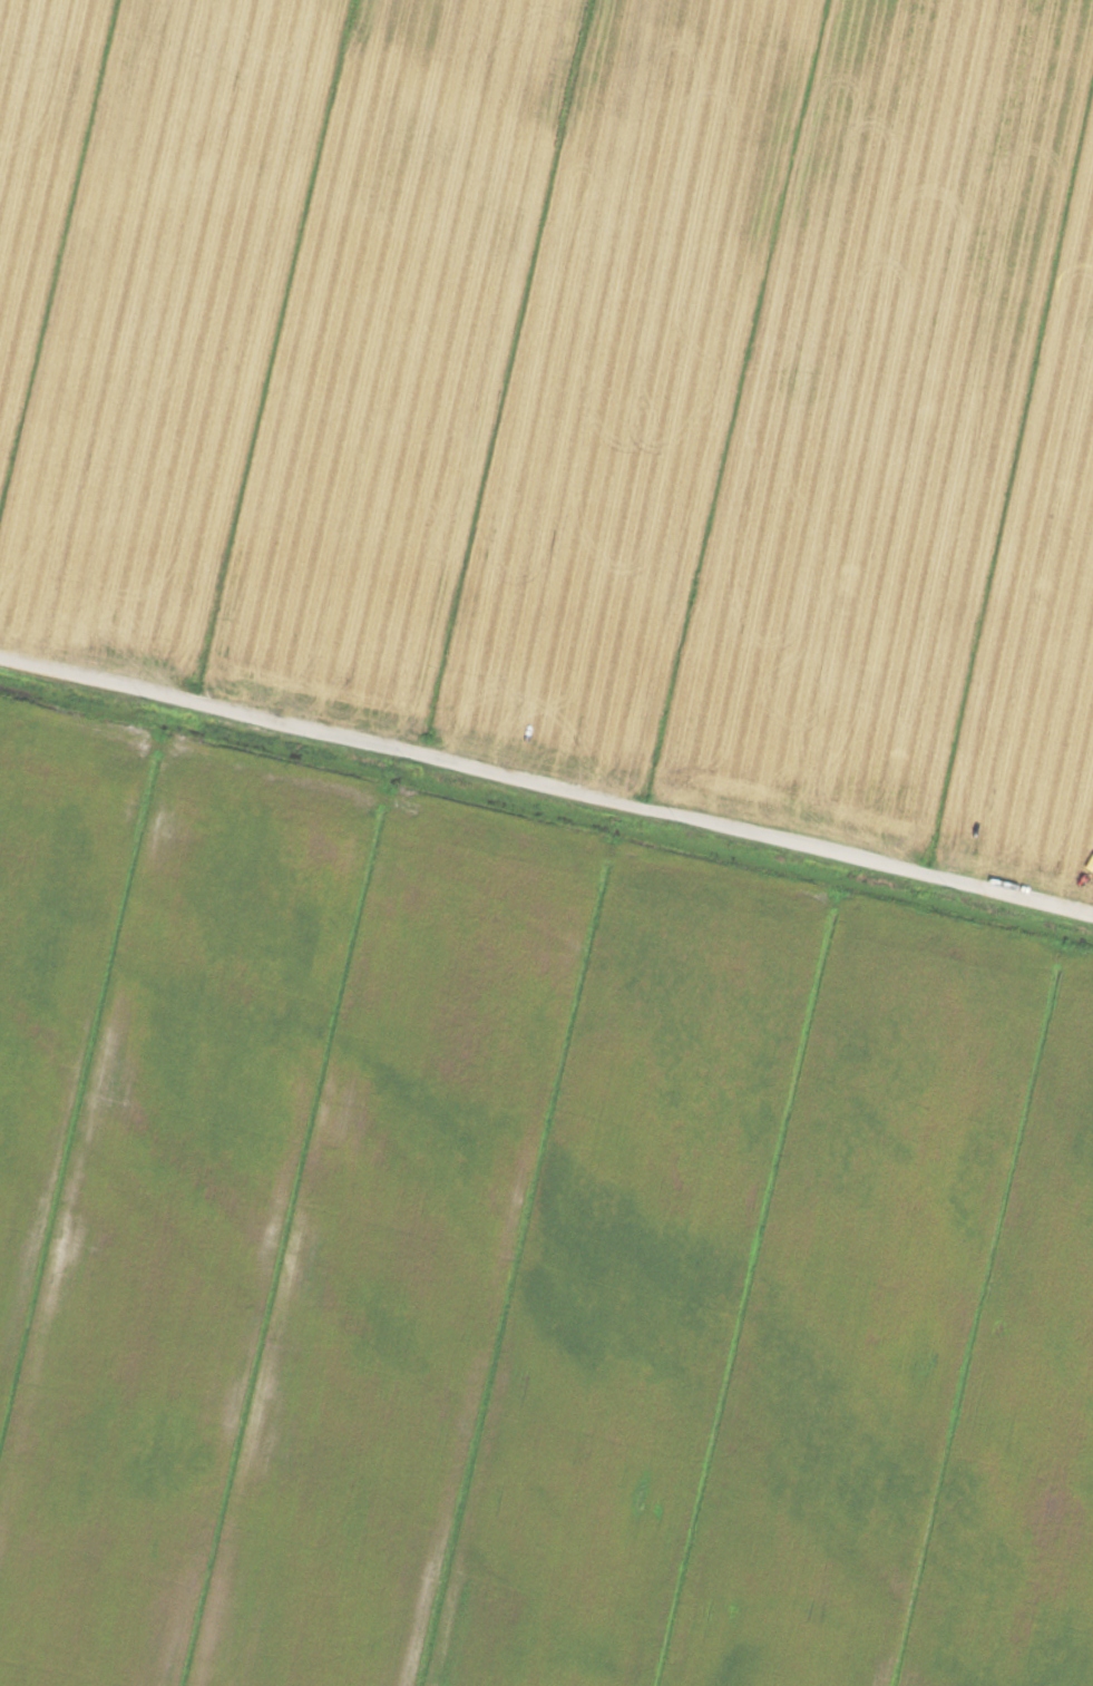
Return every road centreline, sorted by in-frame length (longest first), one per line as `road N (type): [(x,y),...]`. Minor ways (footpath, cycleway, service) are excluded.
road 1 (track): [(1092,909),(0,652)]

